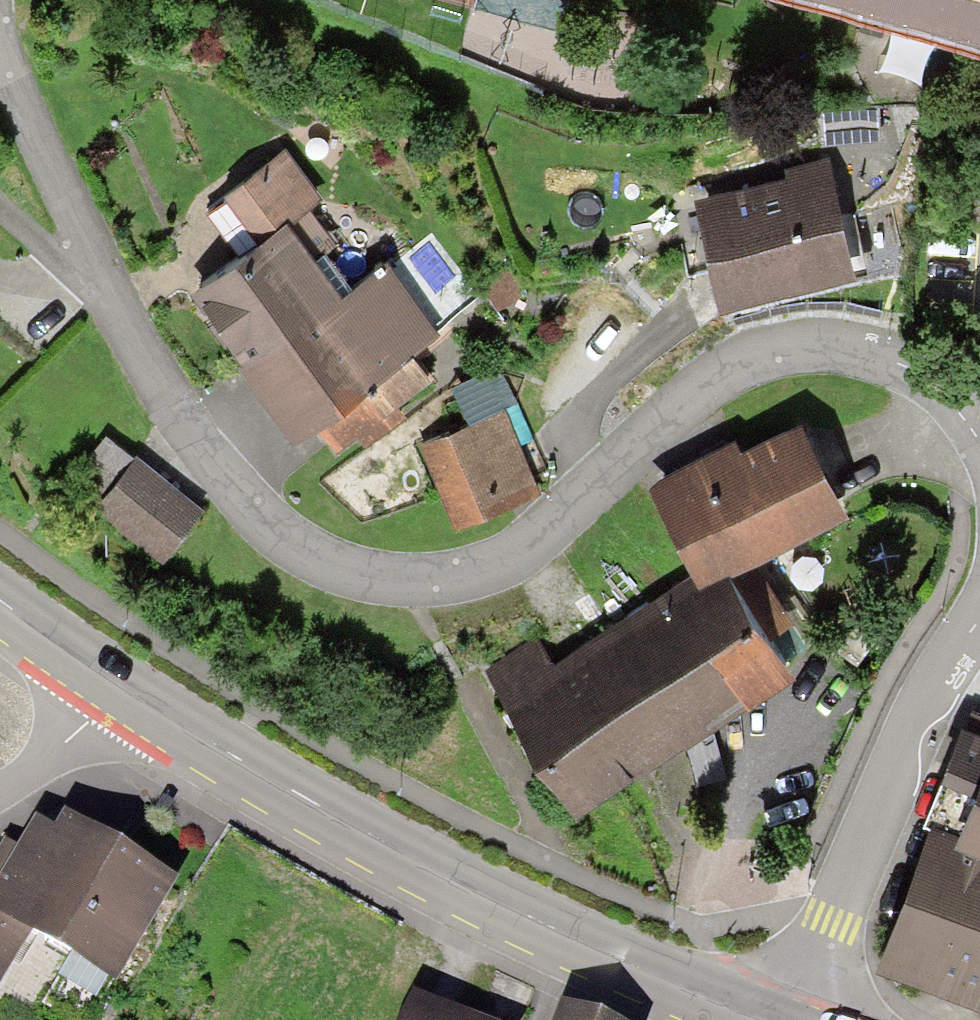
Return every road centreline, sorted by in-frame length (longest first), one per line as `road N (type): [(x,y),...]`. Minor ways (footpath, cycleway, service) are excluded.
road 1 (residential): [(975,422),(908,369),(820,348),(768,354),(715,378),(512,559),(430,581),(353,574),(299,550),(236,497),(163,399),(0,55)]
road 2 (primary): [(117,683),(459,881),(764,1019)]
road 3 (residential): [(792,1019),(918,712),(979,619)]
road 4 (residential): [(0,794),(86,726),(117,683)]
road 5 (primary): [(0,600),(117,683)]

